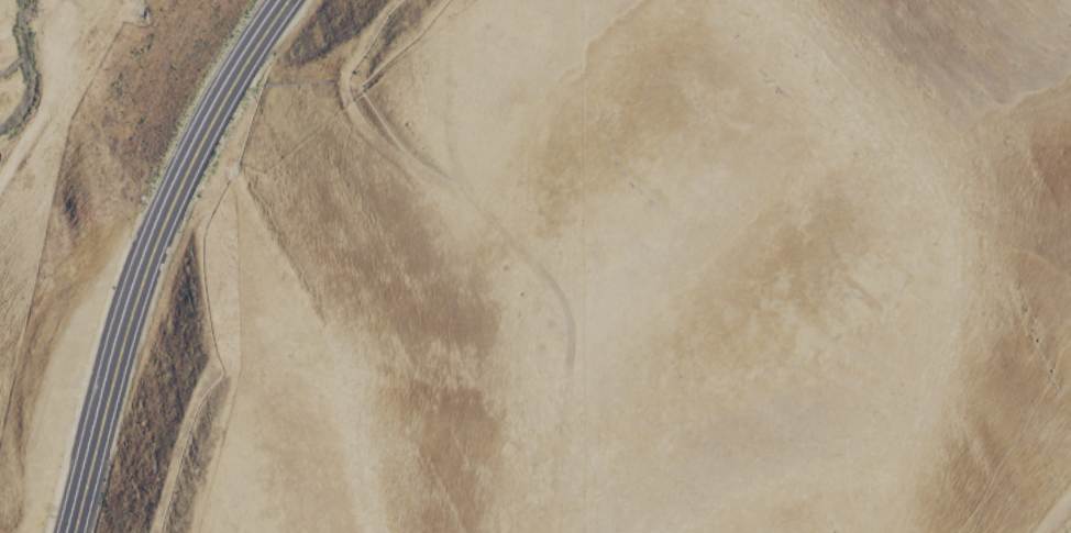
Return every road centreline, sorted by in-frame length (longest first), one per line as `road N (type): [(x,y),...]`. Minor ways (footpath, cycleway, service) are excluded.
road 1 (trunk): [(75,532),(118,348),(169,204),(245,63),(291,0)]

